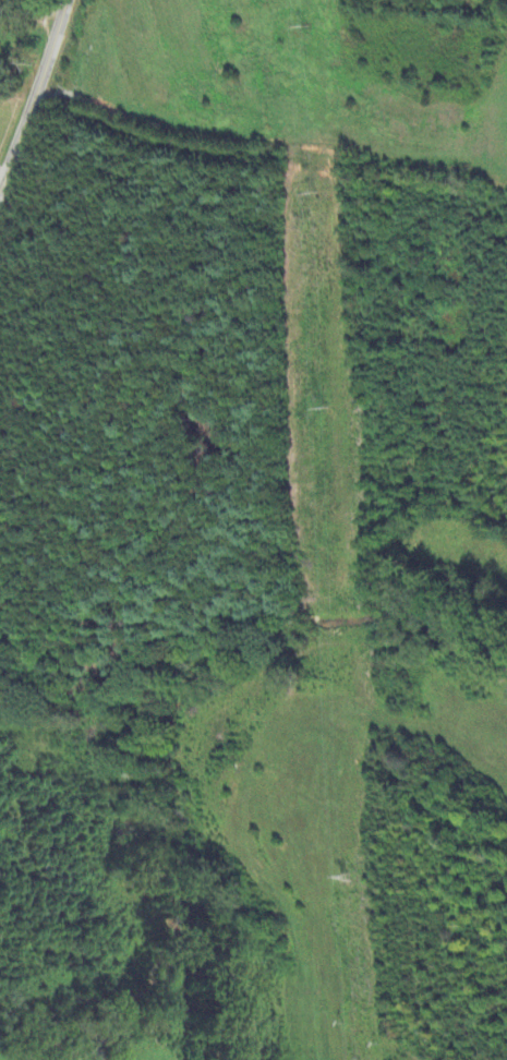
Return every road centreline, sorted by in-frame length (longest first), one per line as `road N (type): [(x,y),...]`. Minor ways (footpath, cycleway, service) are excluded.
road 1 (tertiary): [(0,191),(67,0)]

